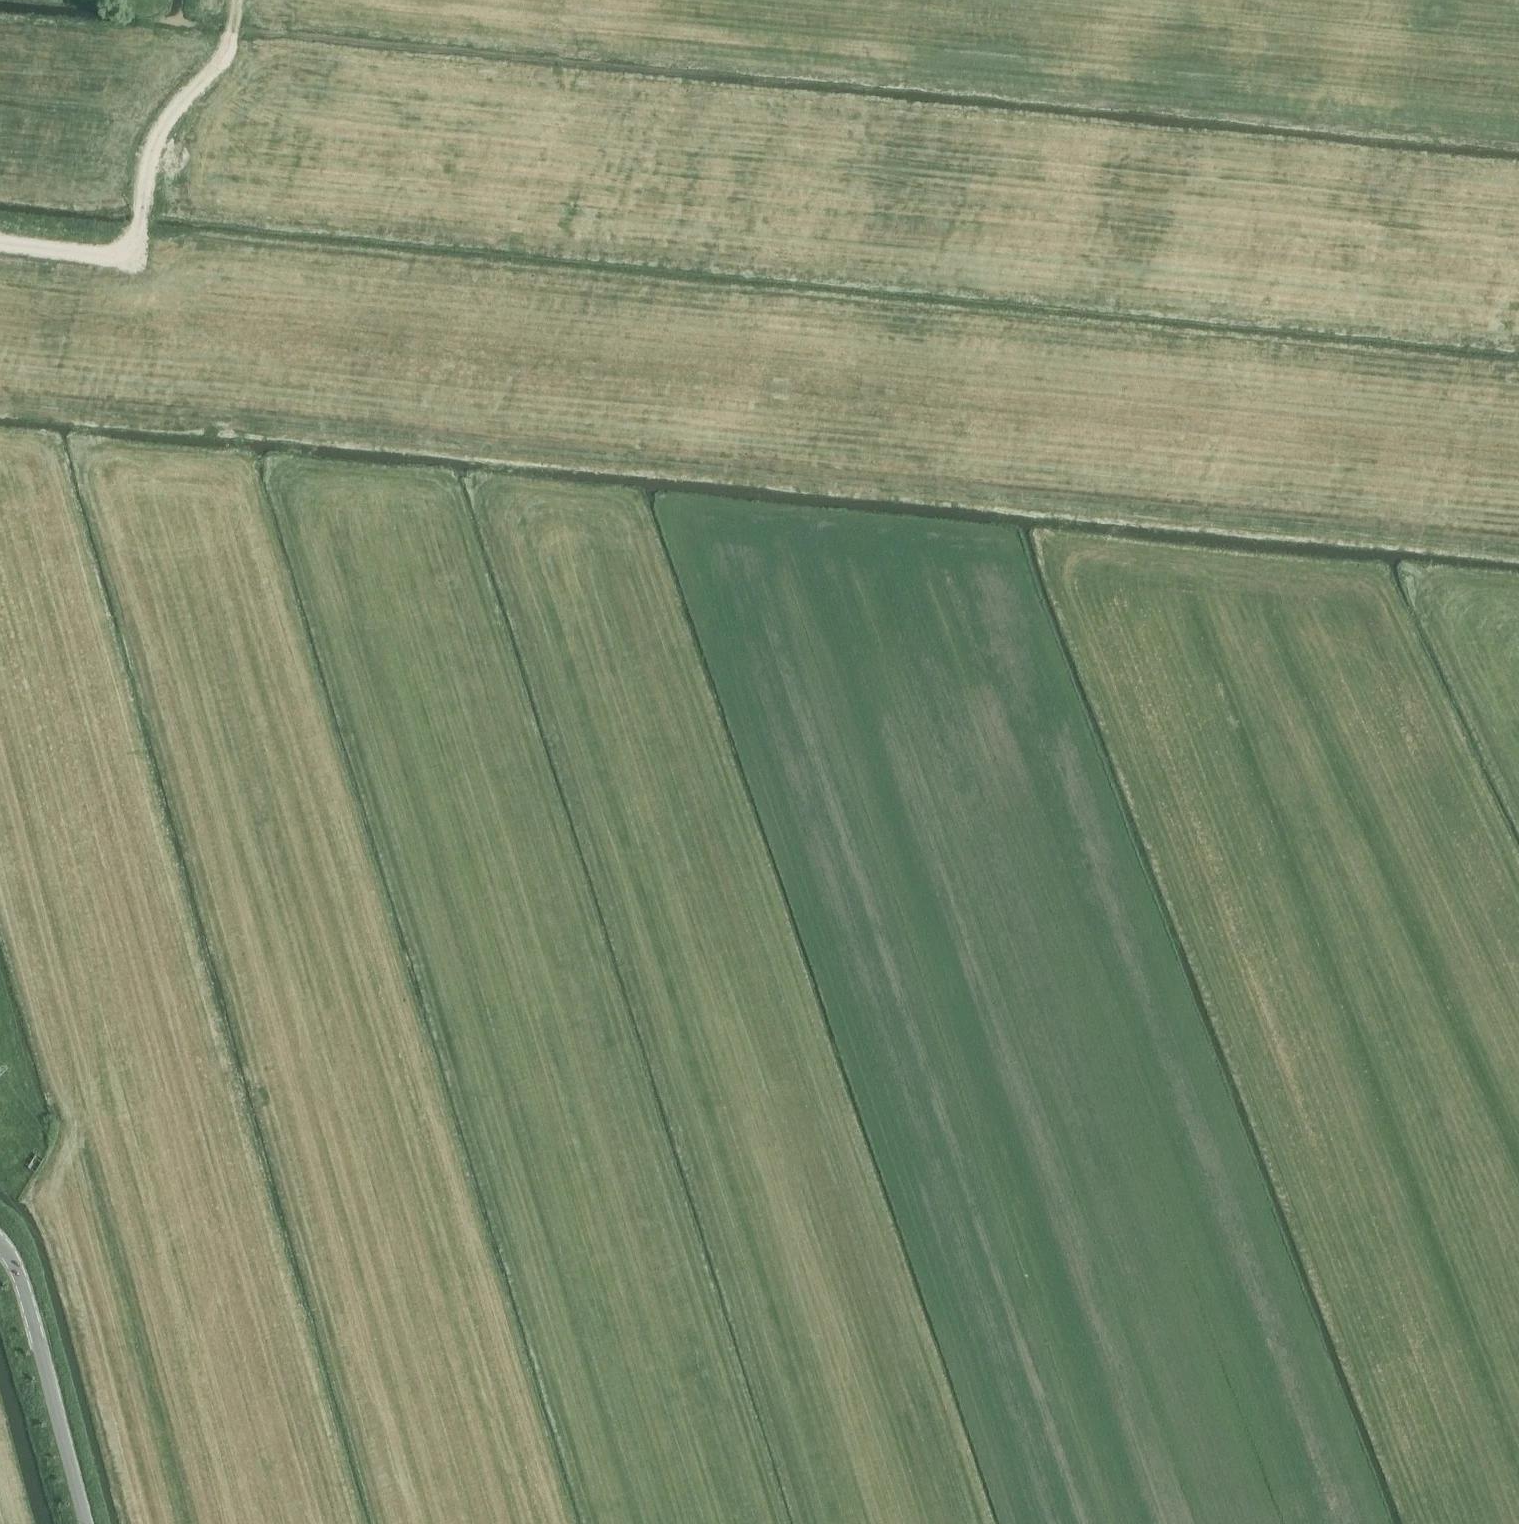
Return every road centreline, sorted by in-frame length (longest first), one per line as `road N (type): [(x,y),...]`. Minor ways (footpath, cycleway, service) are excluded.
road 1 (track): [(236,0),(229,52),(187,91),(156,143),(138,242),(116,255),(0,242)]
road 2 (unclassified): [(0,1241),(17,1263),(88,1523)]

